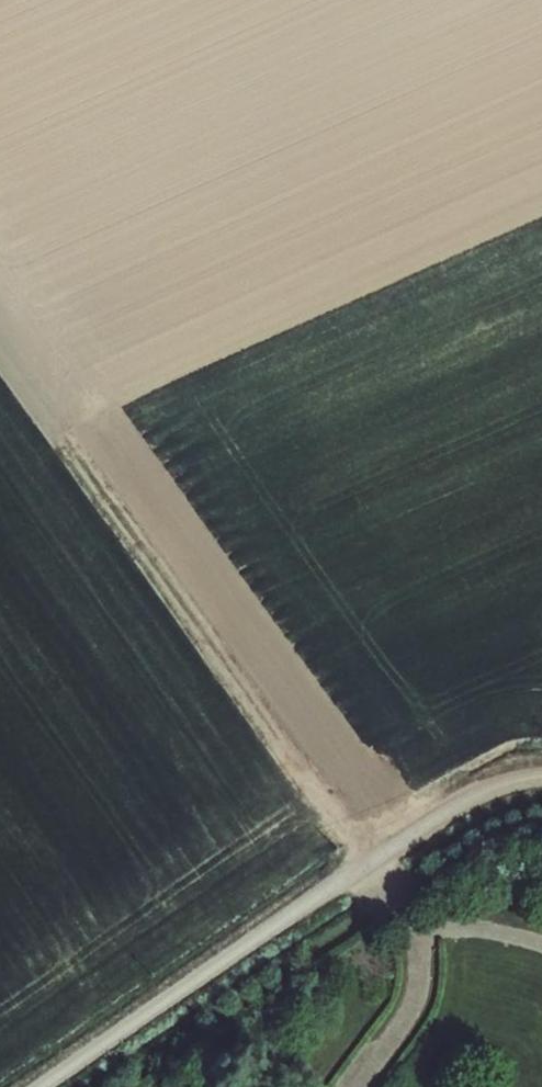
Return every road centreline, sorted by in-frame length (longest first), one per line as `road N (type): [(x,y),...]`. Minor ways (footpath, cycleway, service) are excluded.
road 1 (residential): [(33,1086),(525,742),(541,746)]

